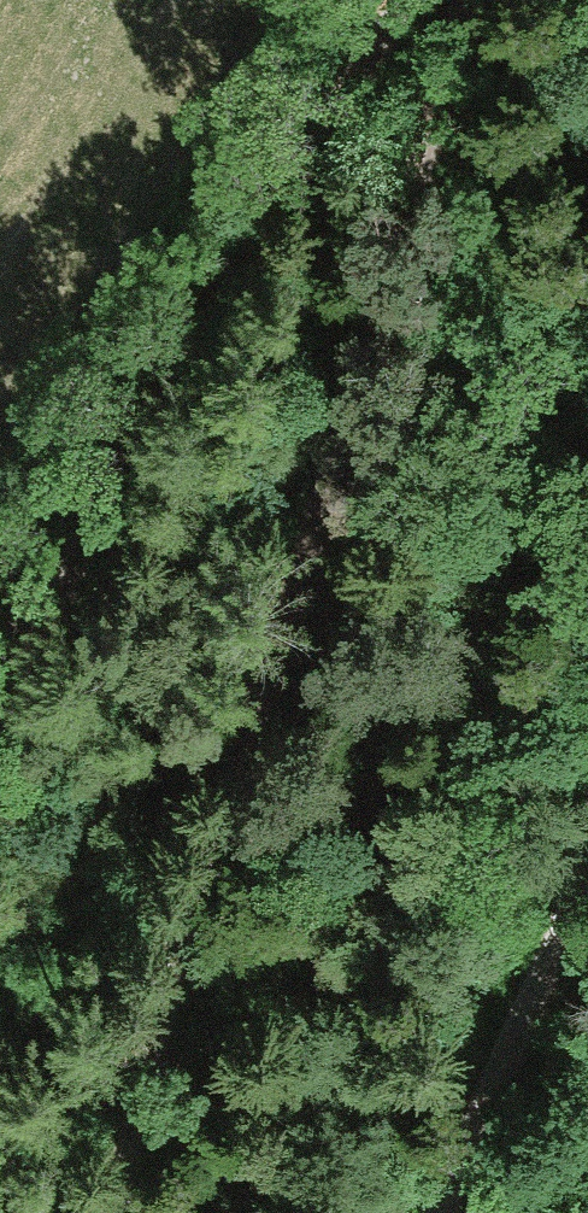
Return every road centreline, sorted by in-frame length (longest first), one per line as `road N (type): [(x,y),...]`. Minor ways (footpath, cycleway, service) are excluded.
road 1 (track): [(389,0),(309,643),(135,1212)]
road 2 (track): [(387,3),(260,263),(0,721)]
road 3 (track): [(587,949),(475,1212)]

